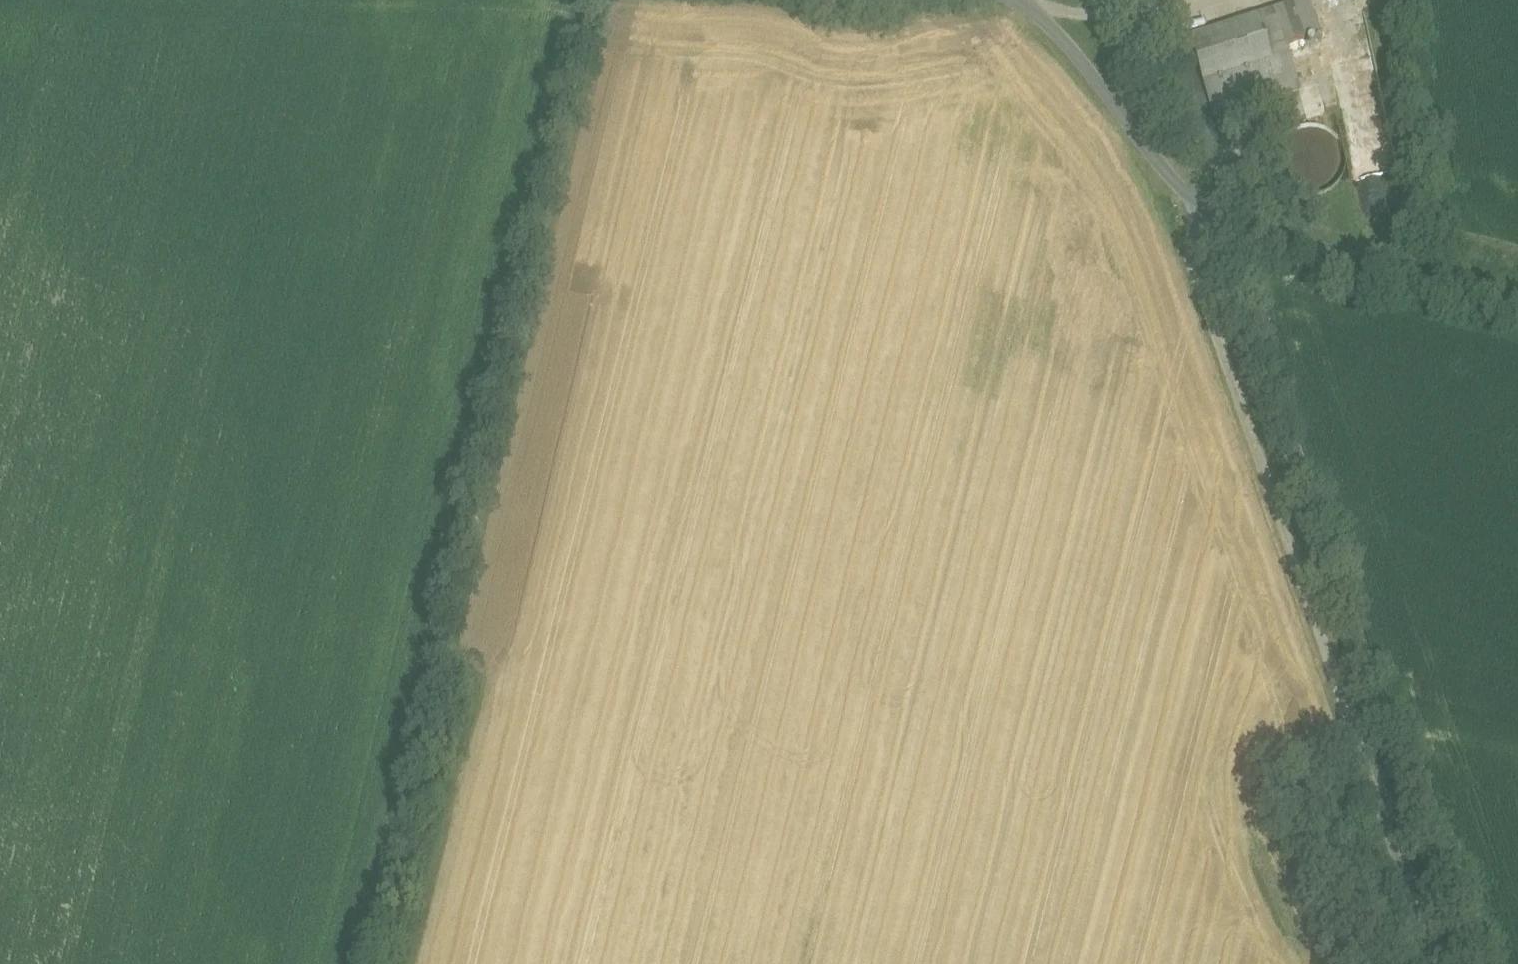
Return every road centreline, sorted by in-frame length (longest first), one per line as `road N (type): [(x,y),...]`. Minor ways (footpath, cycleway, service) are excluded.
road 1 (unclassified): [(1198,209),(1194,264),(1436,963)]
road 2 (unclassified): [(1517,297),(1198,209)]
road 3 (unclassified): [(1198,209),(1021,0)]

